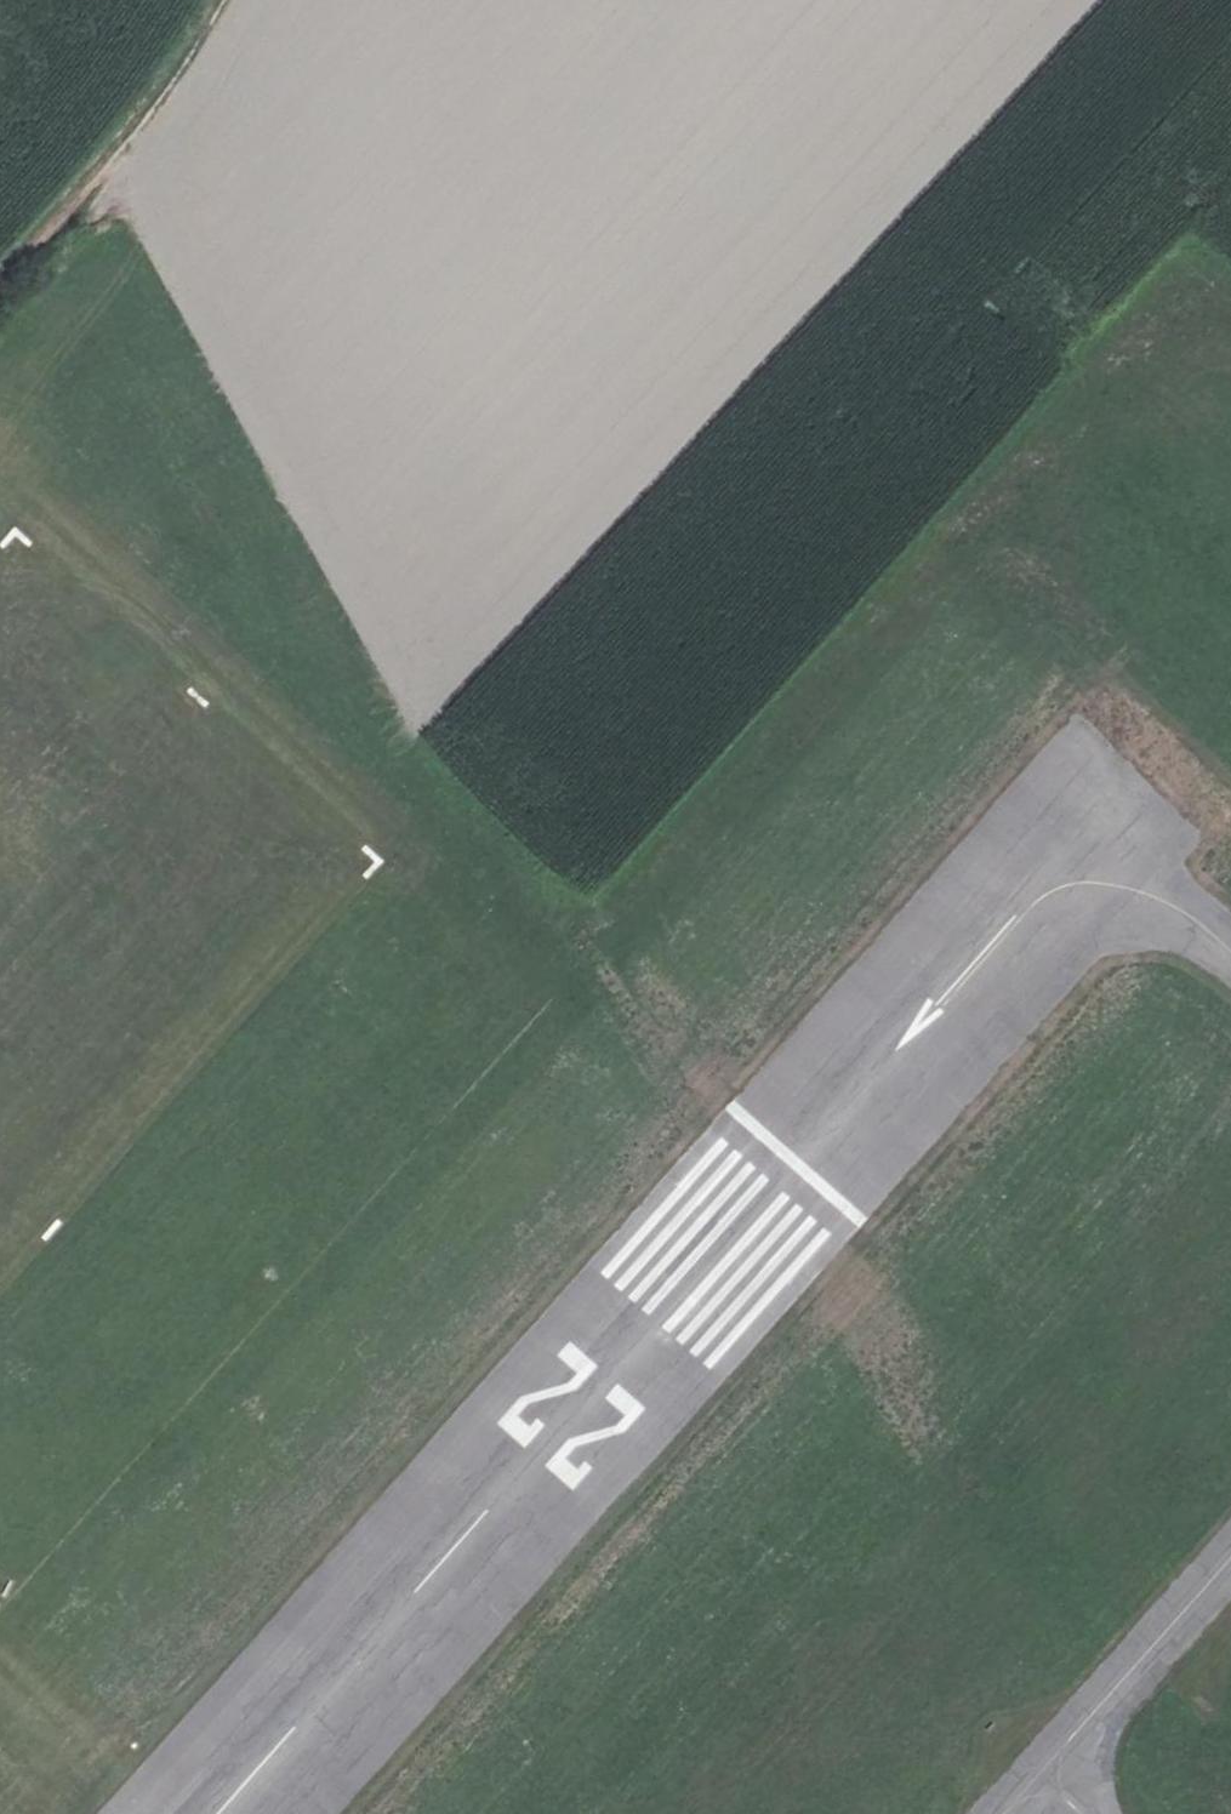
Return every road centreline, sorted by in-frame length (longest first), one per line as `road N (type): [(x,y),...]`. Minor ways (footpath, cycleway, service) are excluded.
road 1 (track): [(0,271),(76,188),(215,0)]

